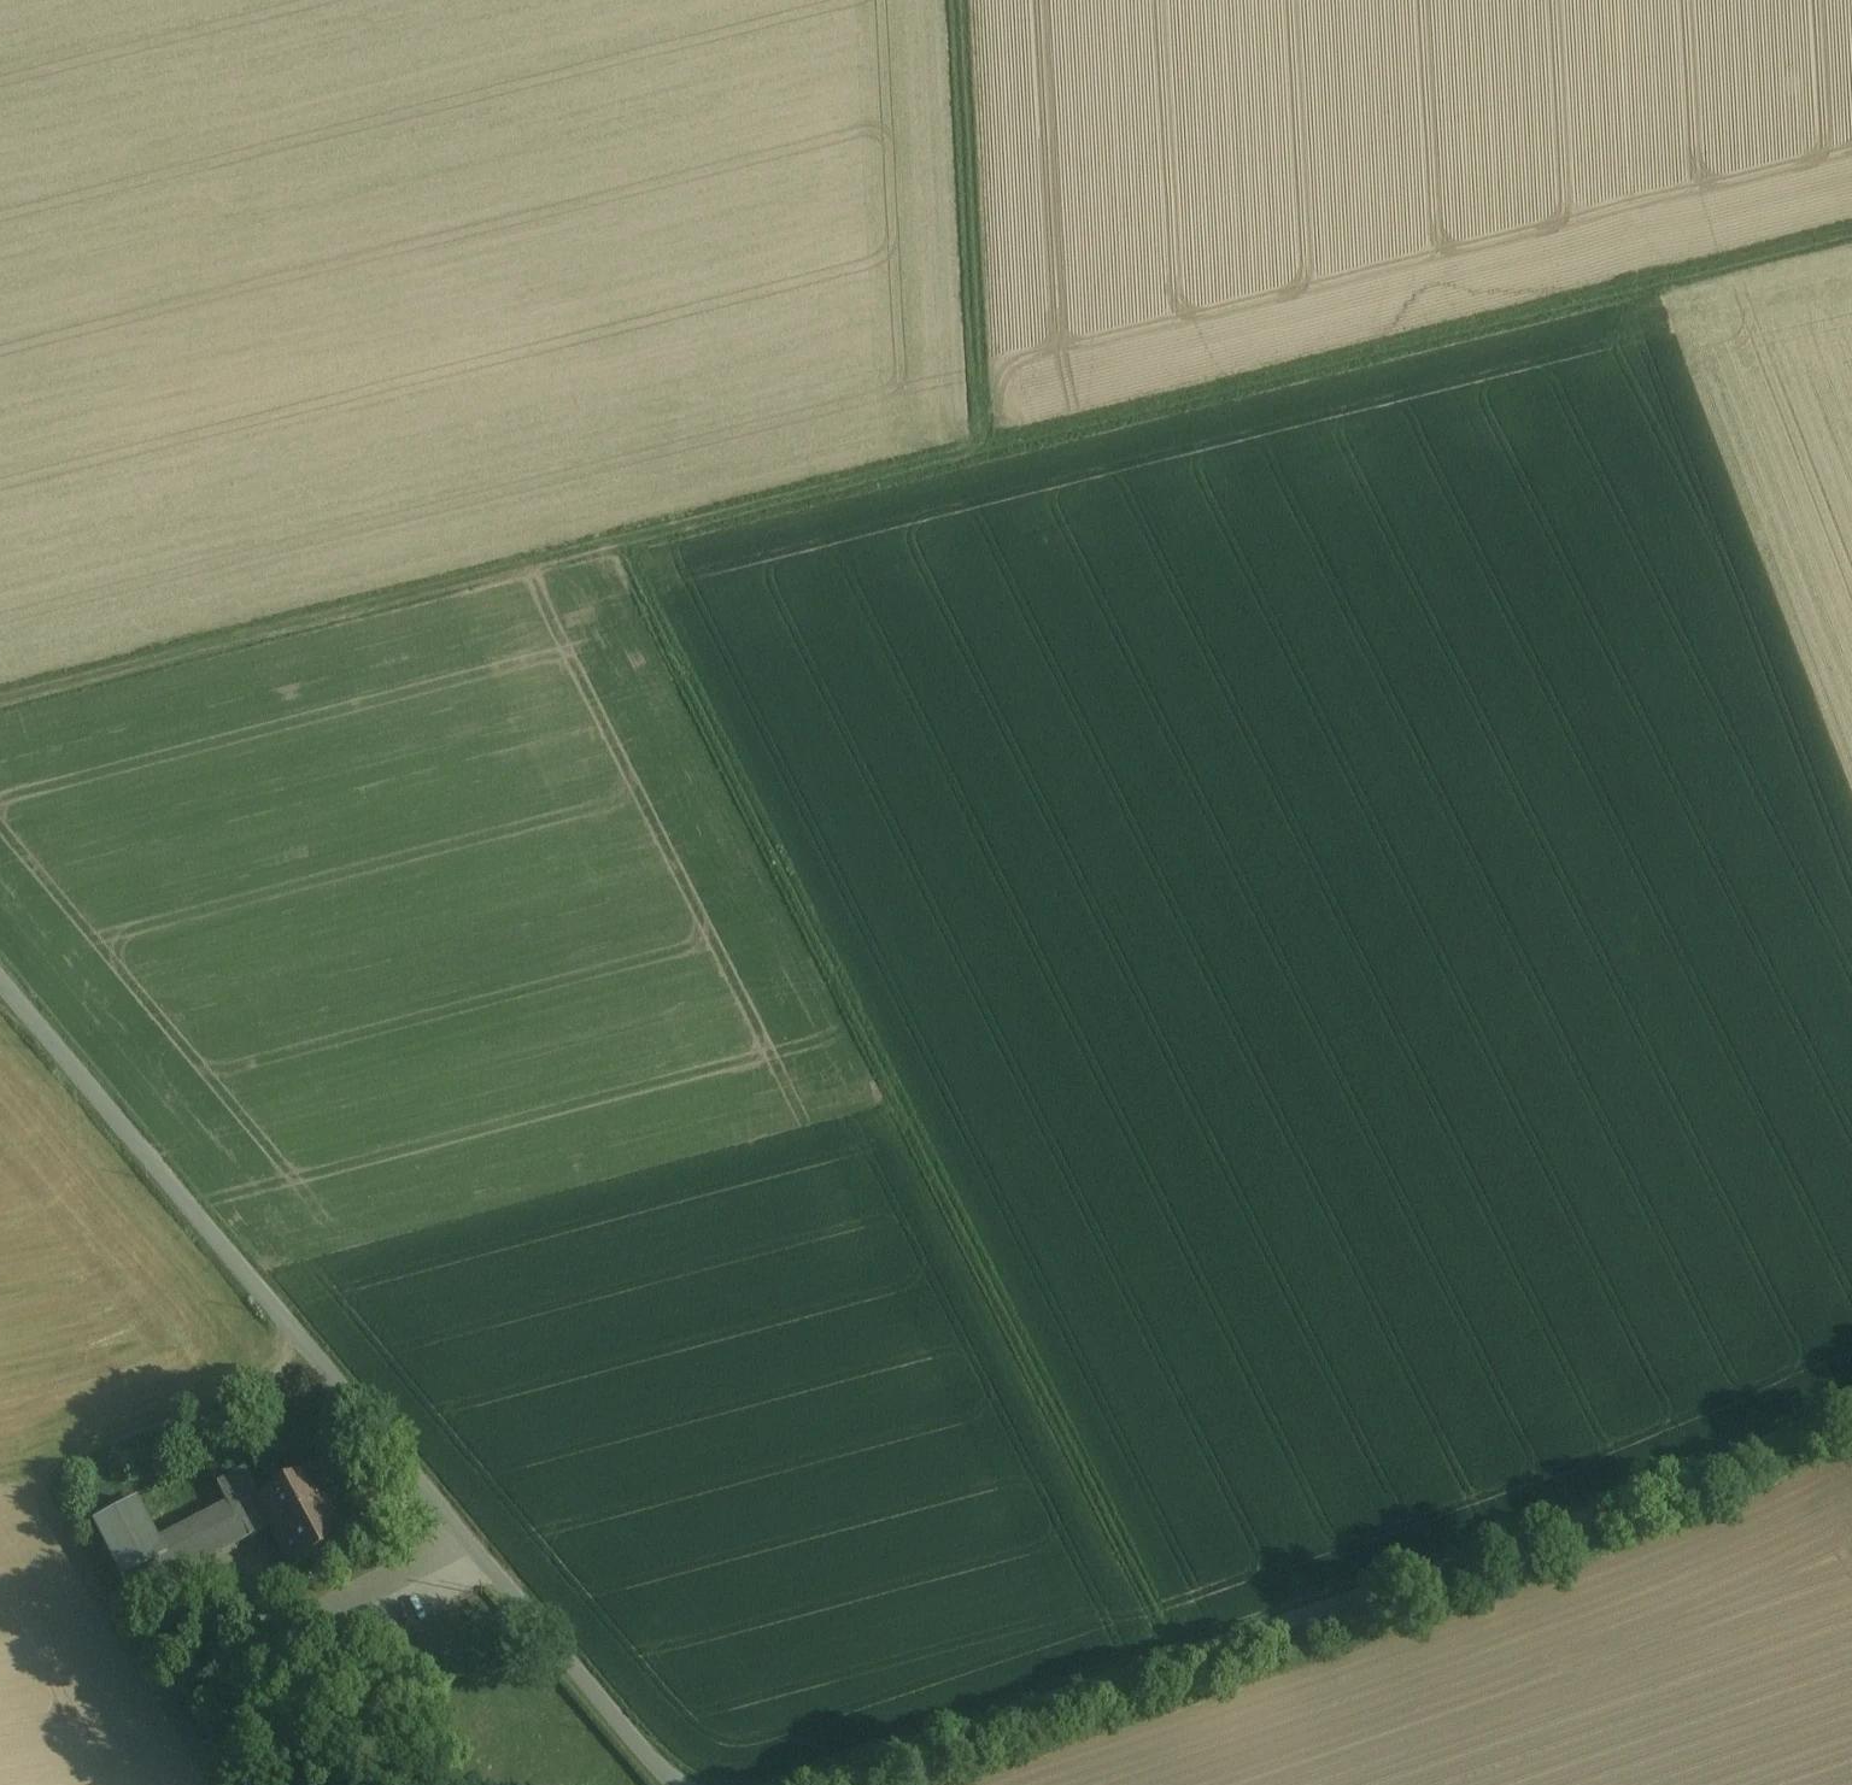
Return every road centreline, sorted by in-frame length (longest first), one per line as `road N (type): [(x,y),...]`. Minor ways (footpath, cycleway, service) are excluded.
road 1 (track): [(1851,231),(0,703)]
road 2 (unclassified): [(813,1784),(1626,1513),(1851,1403)]
road 3 (unclassified): [(665,1784),(0,983)]

